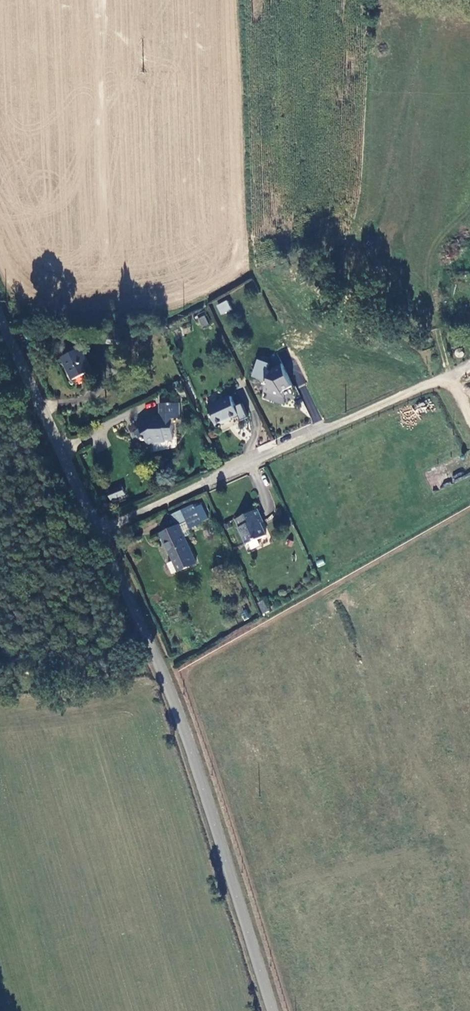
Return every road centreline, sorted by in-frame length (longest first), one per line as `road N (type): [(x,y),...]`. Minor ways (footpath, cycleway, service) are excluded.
road 1 (tertiary): [(274,1010),(169,679),(0,319)]
road 2 (track): [(101,537),(435,382),(452,384),(469,417)]

